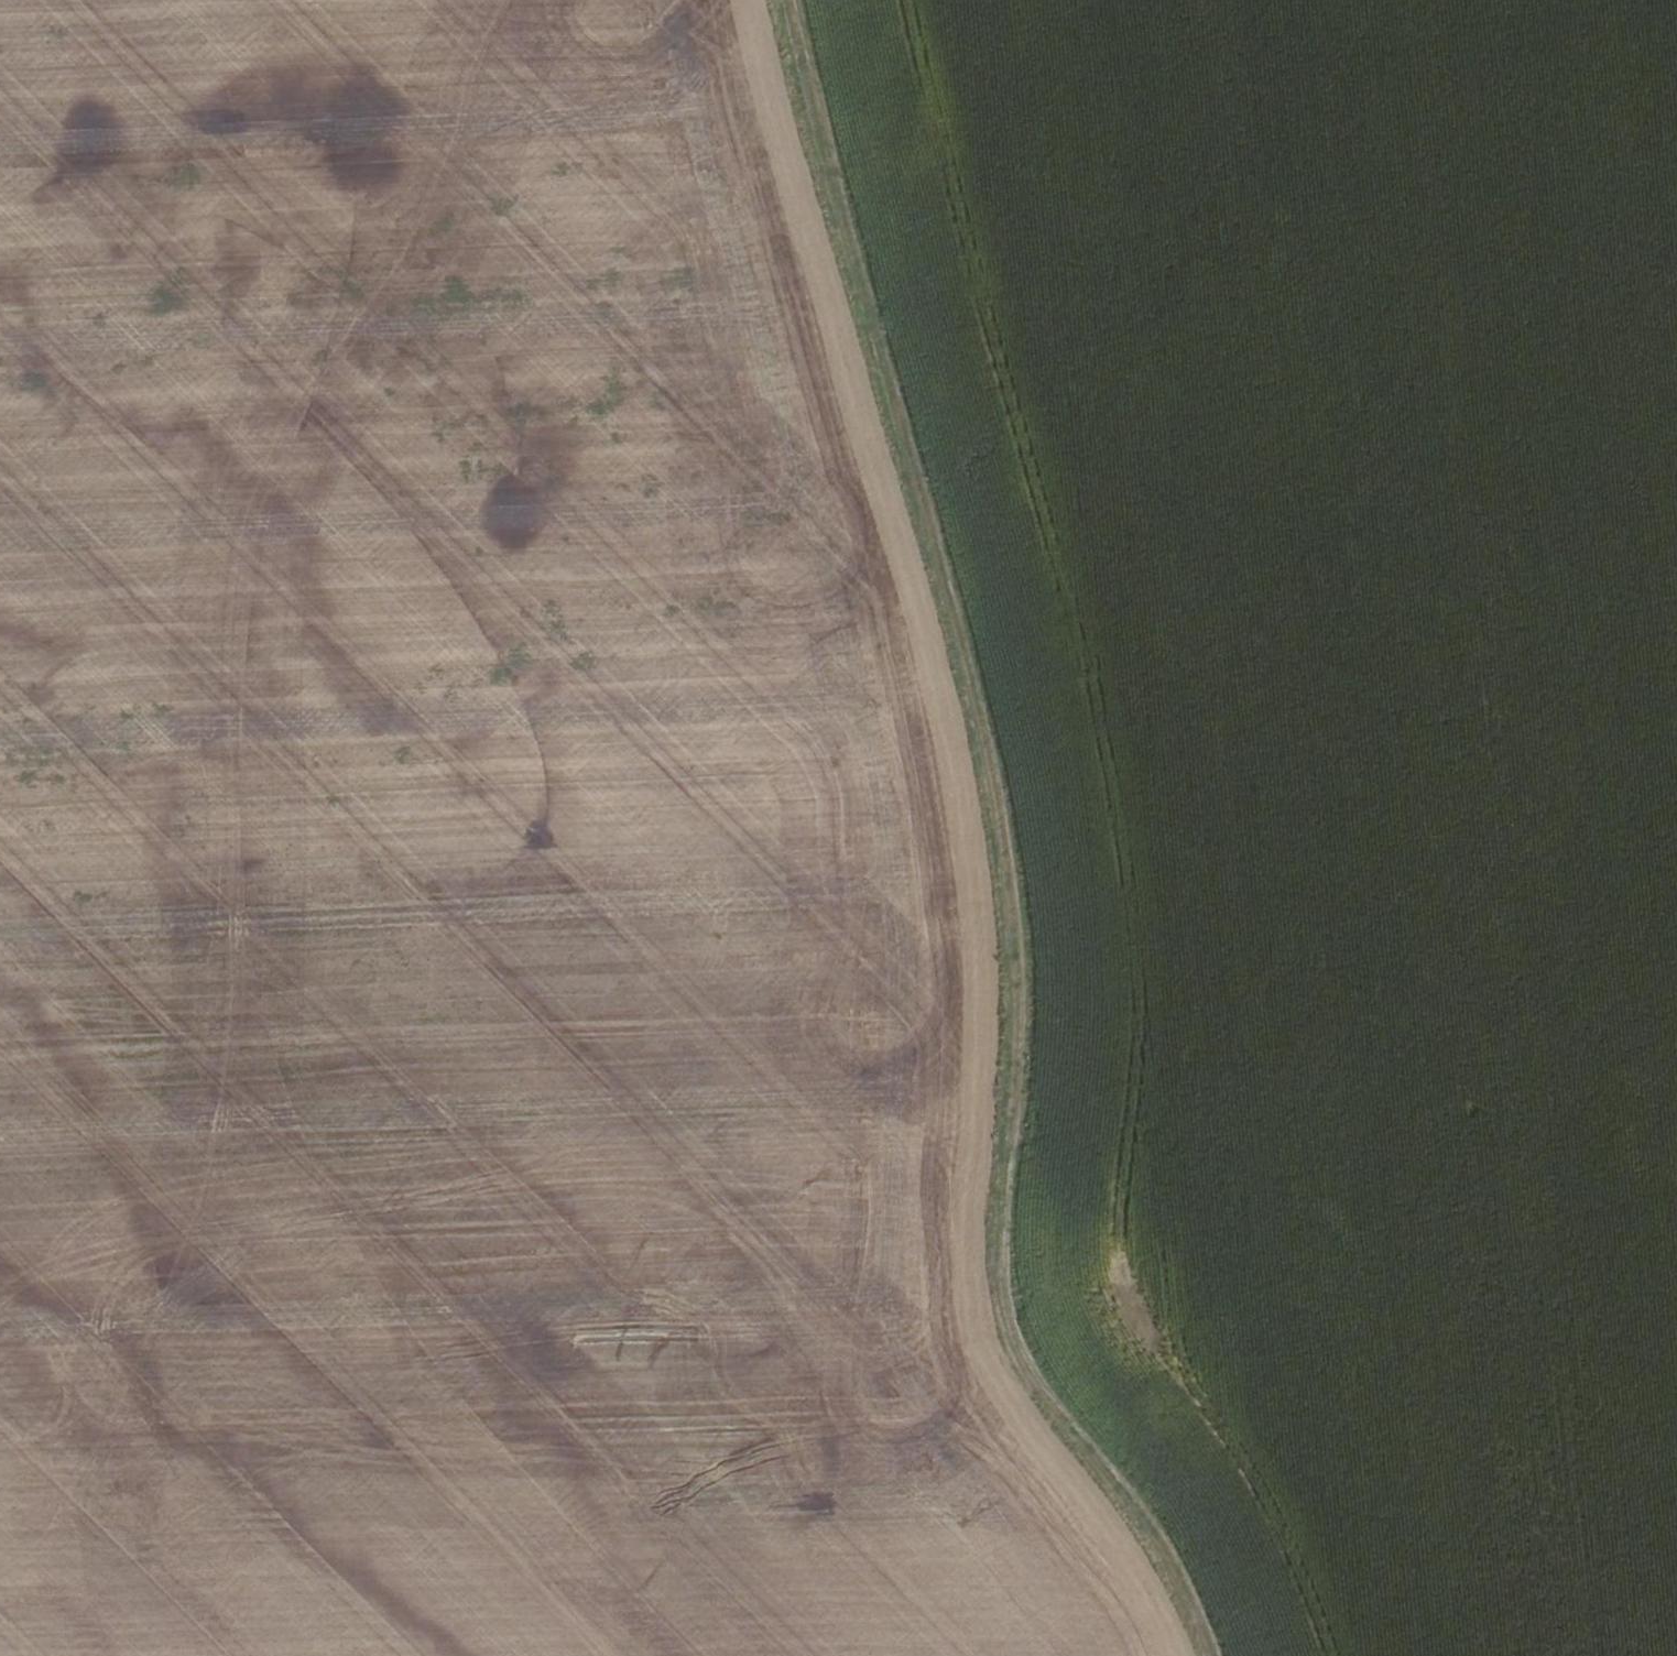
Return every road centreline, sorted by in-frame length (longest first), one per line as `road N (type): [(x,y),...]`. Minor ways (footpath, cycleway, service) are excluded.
road 1 (track): [(813,0),(998,688),(1042,966),(1023,1208),(1033,1354),(1151,1511),(1217,1655)]

